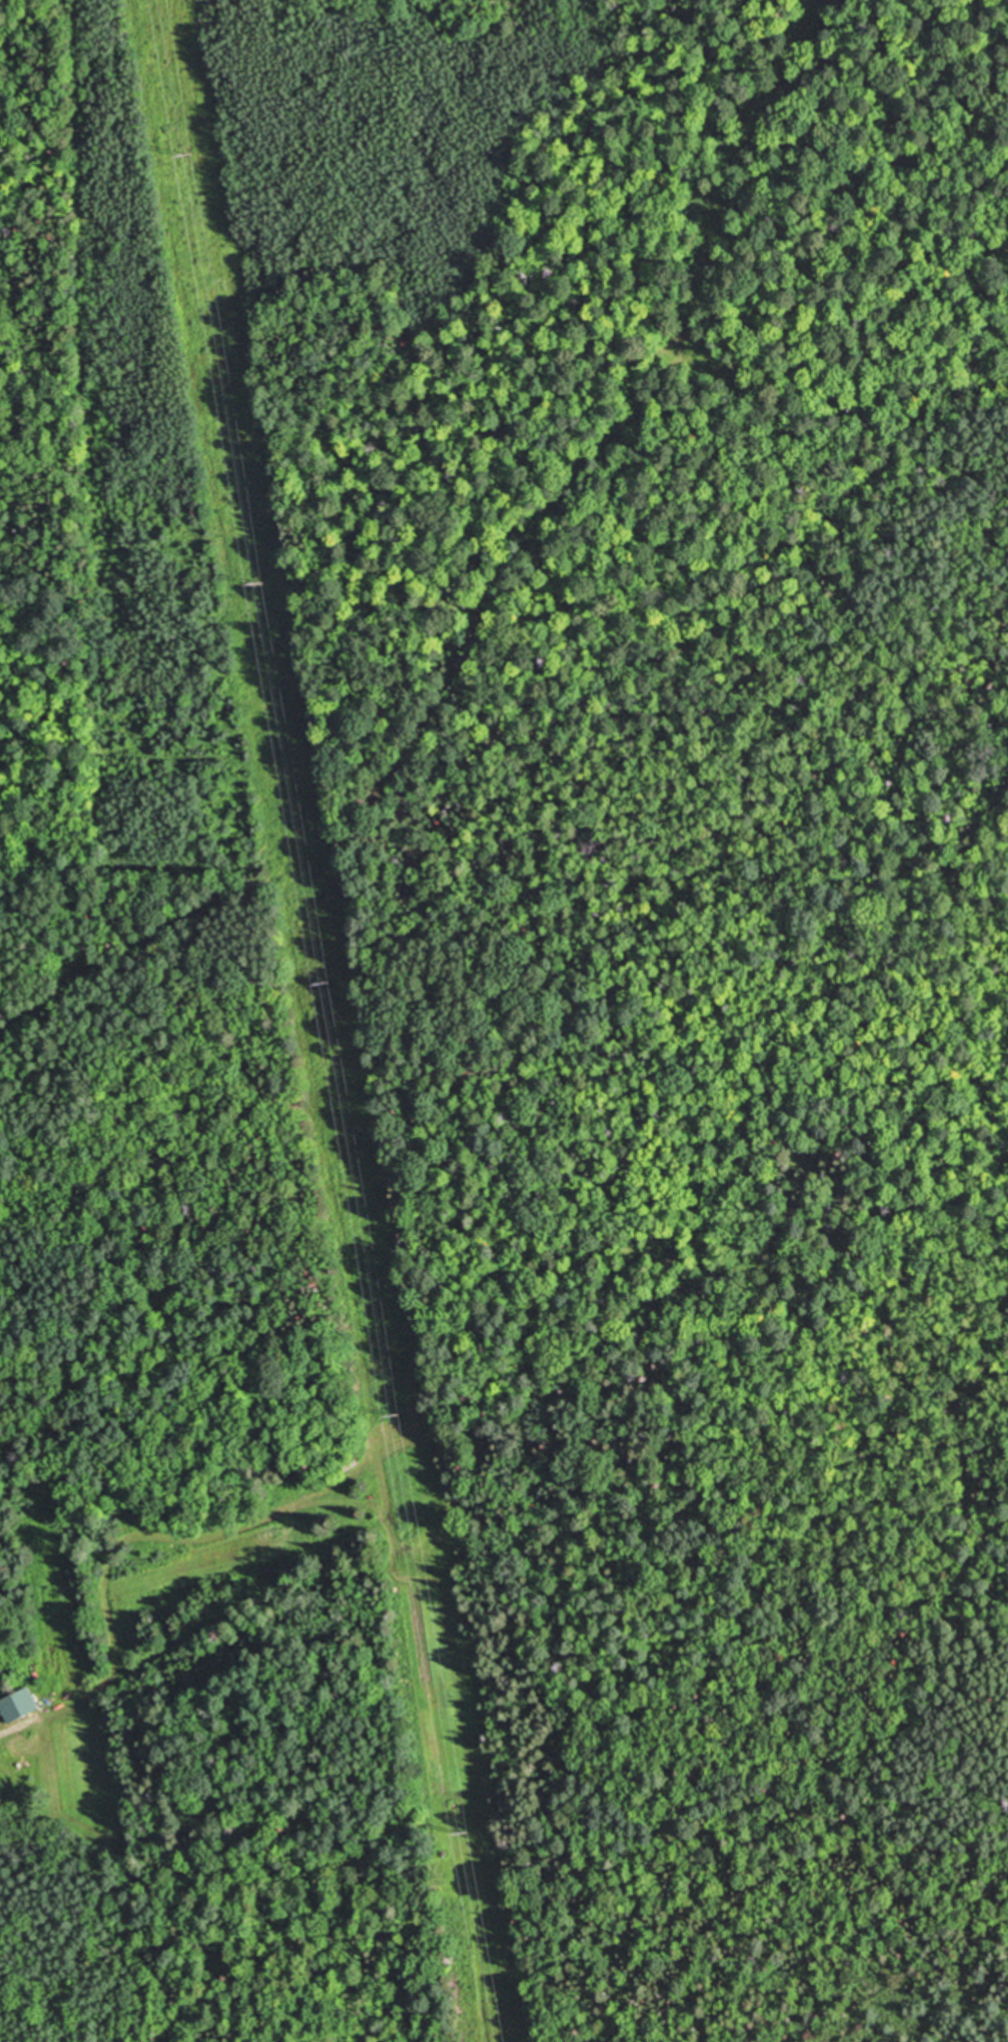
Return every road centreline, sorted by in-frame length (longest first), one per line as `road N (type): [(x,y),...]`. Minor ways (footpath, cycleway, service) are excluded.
road 1 (residential): [(0,1041),(253,889),(419,760),(531,540),(676,354),(744,170),(826,0)]

